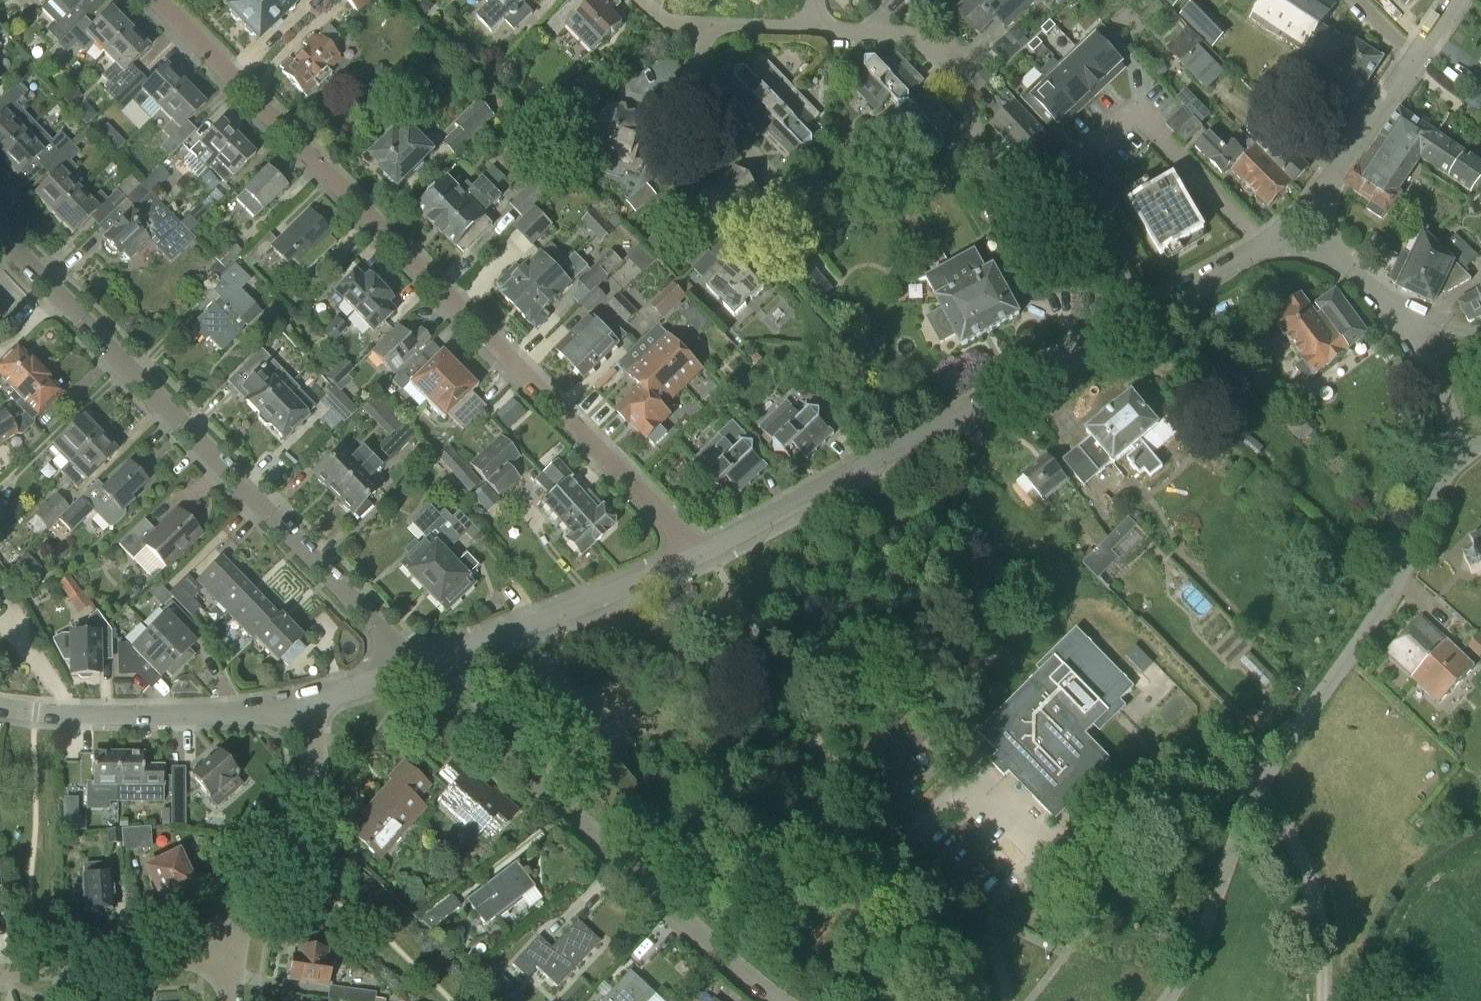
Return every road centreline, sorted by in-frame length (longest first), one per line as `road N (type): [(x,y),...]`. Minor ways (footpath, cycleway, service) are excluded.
road 1 (residential): [(704,555),(159,0)]
road 2 (residential): [(1453,466),(1413,554),(1250,804),(1202,938),(1167,1000)]
road 3 (residential): [(413,671),(0,239)]
road 4 (residential): [(704,555),(1150,307)]
road 5 (residential): [(773,1000),(686,932),(413,671)]
road 6 (residential): [(815,26),(902,34),(933,49),(958,80),(971,148),(1150,307)]
road 7 (residential): [(413,671),(704,555)]
road 8 (residential): [(0,711),(203,719),(301,708)]
road 9 (residential): [(228,957),(252,867),(307,775),(310,736),(301,708)]
road 10 (residential): [(0,968),(125,954),(228,957)]
road 11 (residential): [(773,209),(771,178),(694,95),(696,25)]
road 12 (residential): [(1316,198),(1415,61)]
road 13 (residential): [(1397,319),(1447,415),(1453,466)]
road 14 (residential): [(1150,307),(1264,250)]

